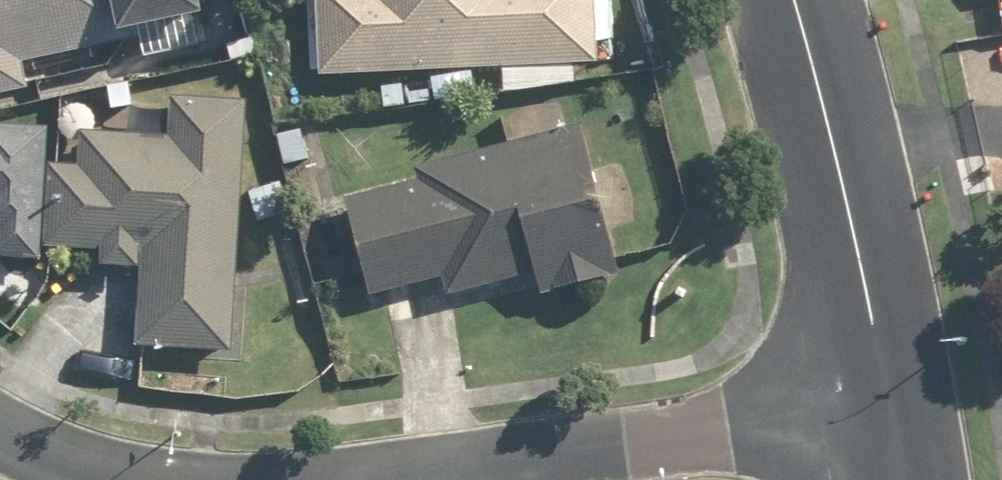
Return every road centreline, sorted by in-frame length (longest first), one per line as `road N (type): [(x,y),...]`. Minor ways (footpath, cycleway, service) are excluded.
road 1 (residential): [(889,397),(402,479)]
road 2 (tertiary): [(793,0),(889,397)]
road 3 (residential): [(131,479),(0,425)]

